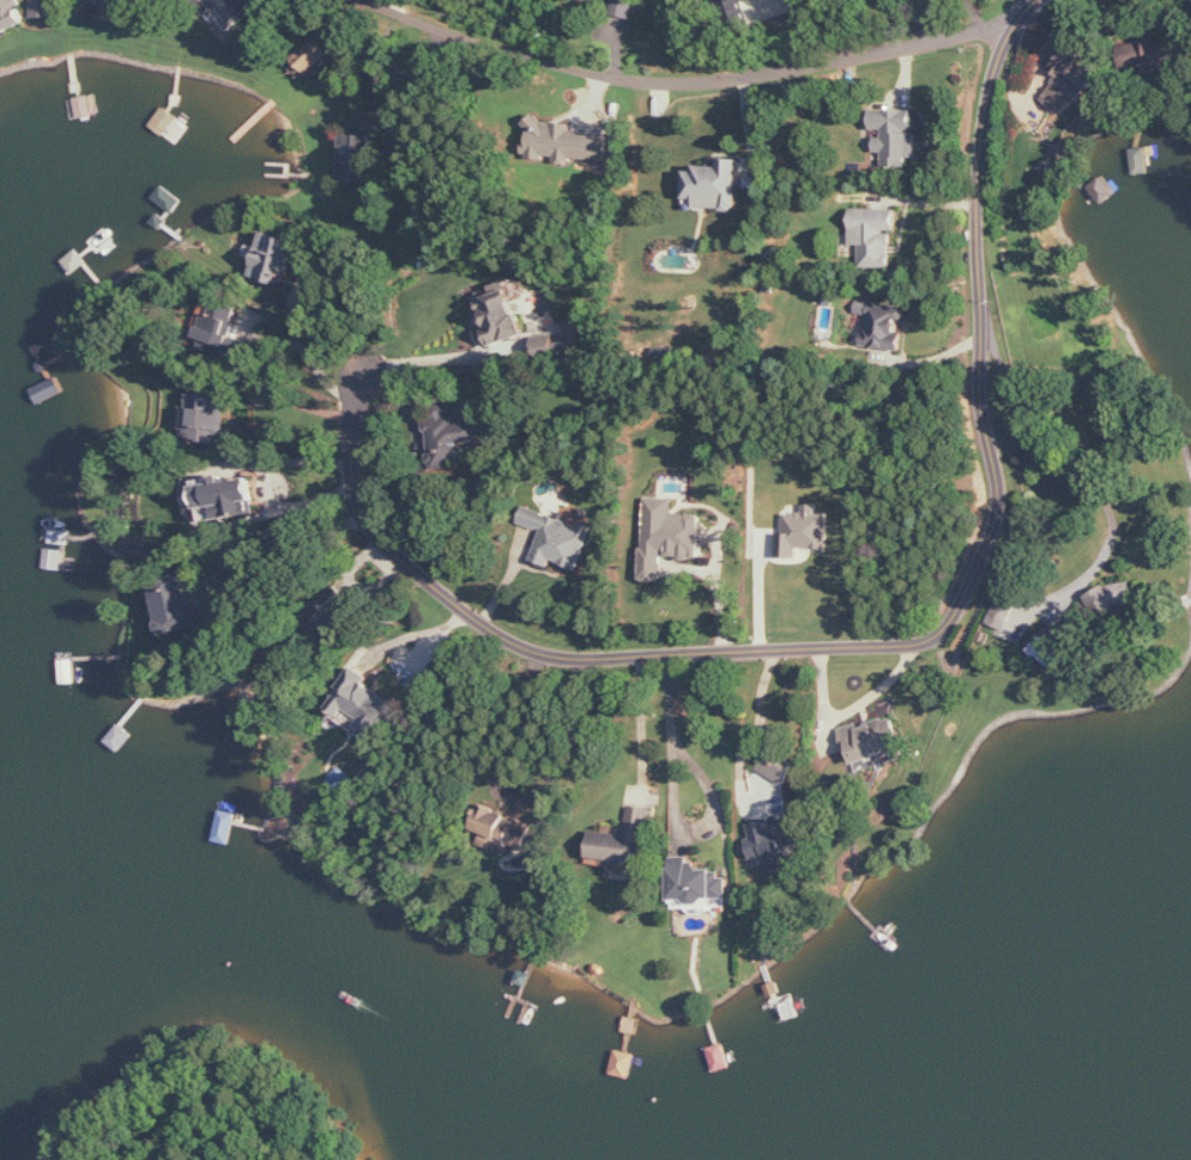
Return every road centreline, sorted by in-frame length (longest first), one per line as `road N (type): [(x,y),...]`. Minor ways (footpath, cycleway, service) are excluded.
road 1 (residential): [(358,367),(352,455),(361,509),(387,562),(427,606),(476,640),(534,657),(948,646)]
road 2 (residential): [(1041,0),(1023,17),(858,54),(675,81),(582,73),(386,0)]
road 3 (residential): [(948,646),(1003,512),(973,361),(977,193),(986,113),(1023,17)]

